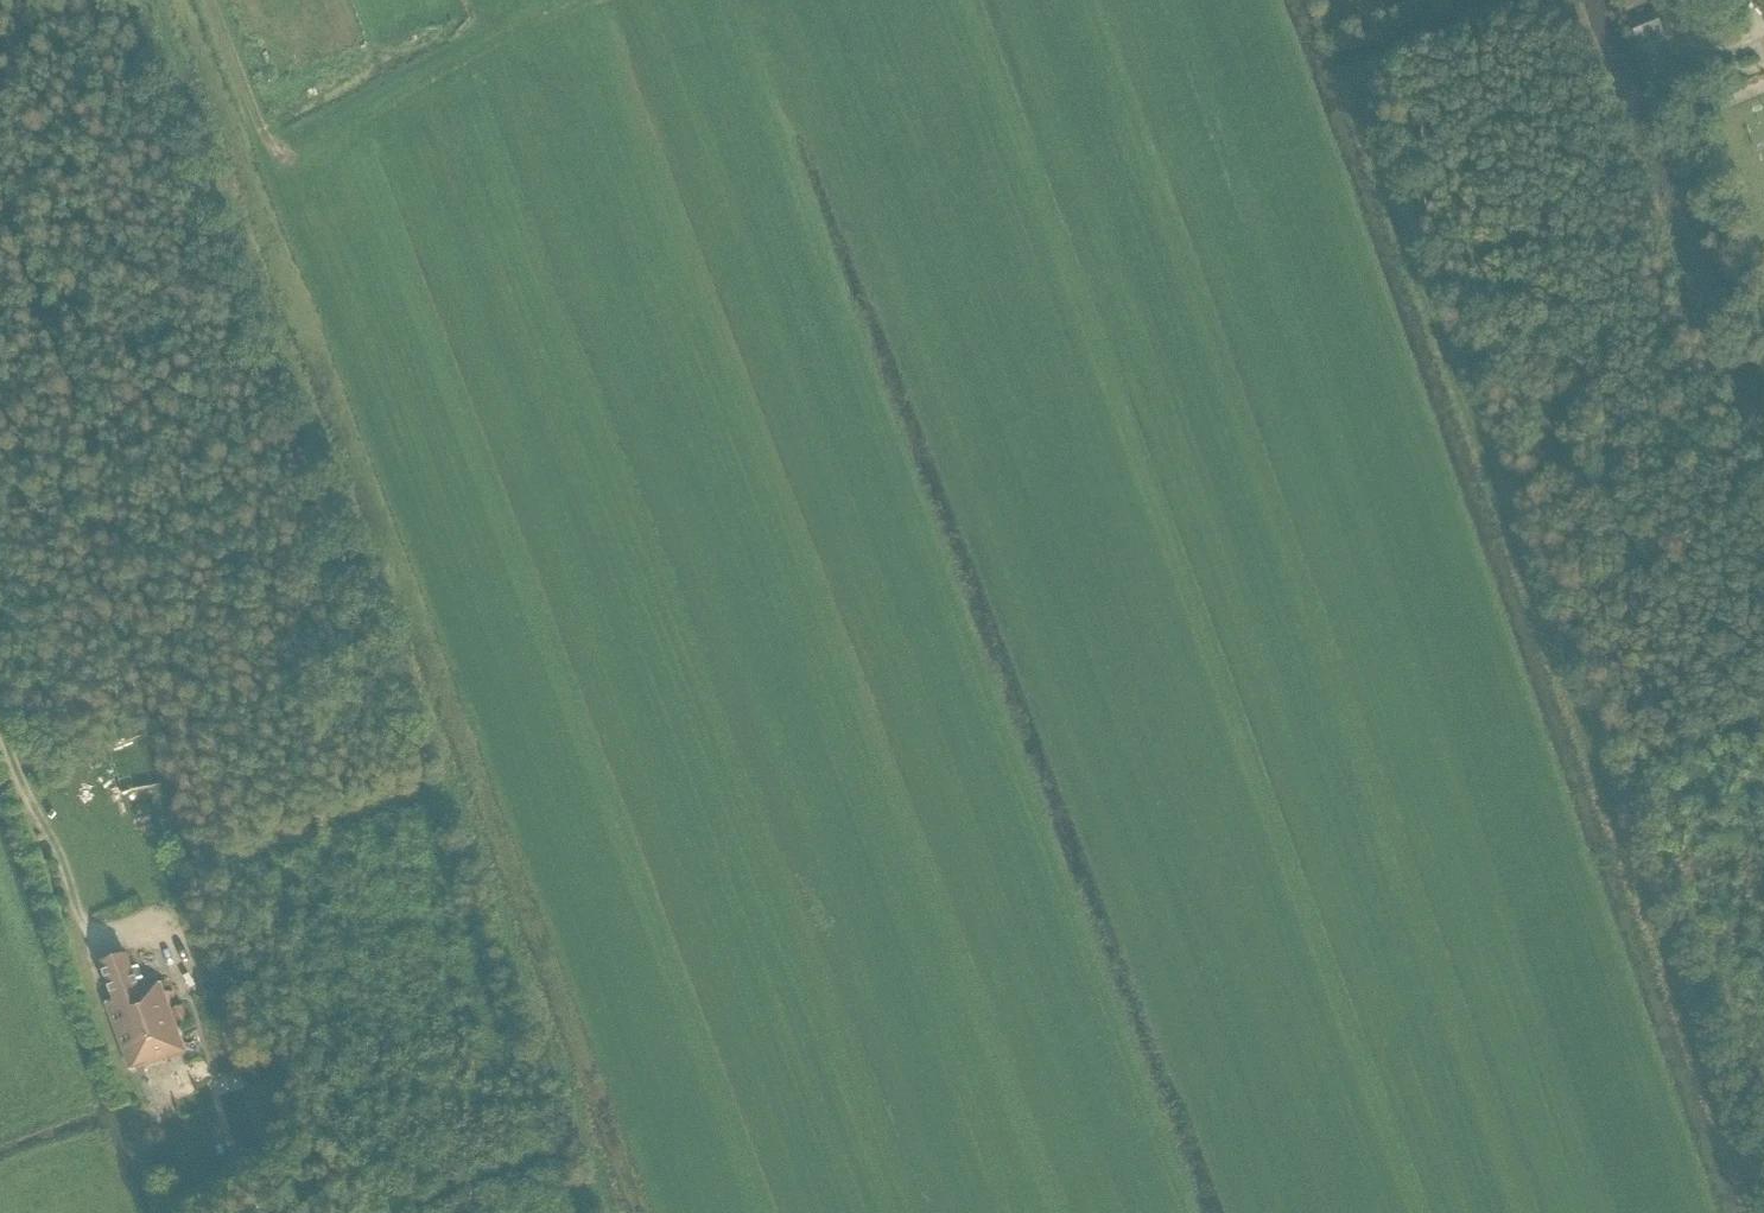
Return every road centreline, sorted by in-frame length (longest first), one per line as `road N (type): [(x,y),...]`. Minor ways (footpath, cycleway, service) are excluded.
road 1 (track): [(0,701),(74,900),(89,930),(113,941)]

